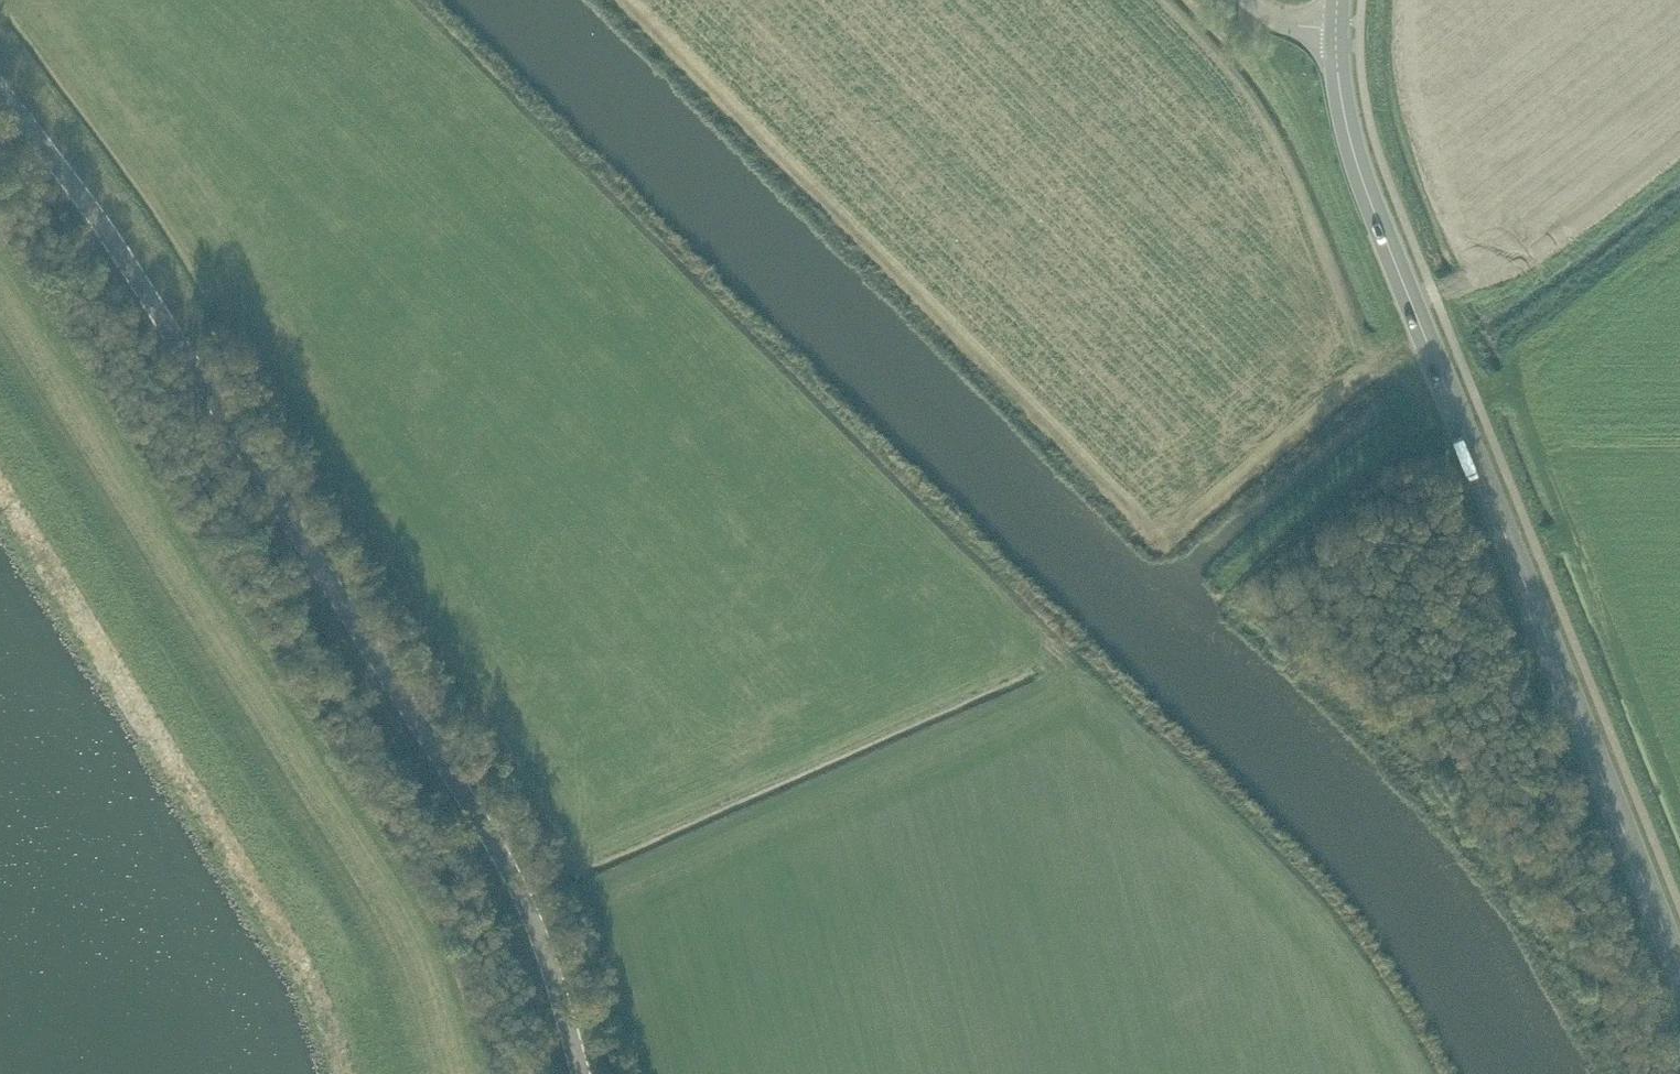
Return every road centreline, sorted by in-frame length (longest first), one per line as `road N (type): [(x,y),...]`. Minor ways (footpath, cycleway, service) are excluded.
road 1 (unclassified): [(0,112),(204,398),(414,729),(524,923),(567,1073)]
road 2 (secondary): [(1679,963),(1373,208),(1347,131),(1336,29)]

